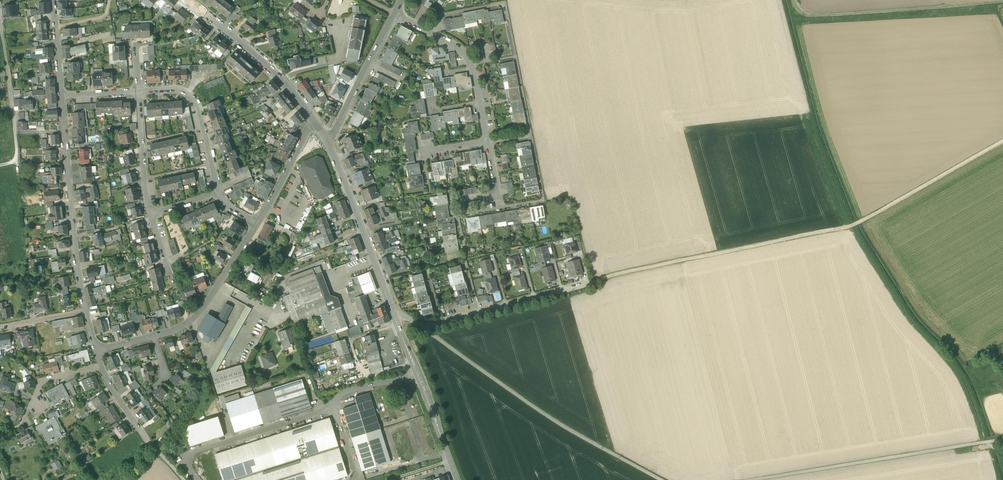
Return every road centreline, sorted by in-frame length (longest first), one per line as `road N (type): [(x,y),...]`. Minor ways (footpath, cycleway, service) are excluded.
road 1 (track): [(593,280),(854,226),(1002,142)]
road 2 (unclassified): [(660,479),(545,415),(425,329)]
road 3 (residential): [(85,312),(61,98)]
road 4 (track): [(796,0),(824,15),(1002,1)]
road 5 (unclassified): [(334,406),(191,453),(186,465),(195,479)]
road 6 (secondary): [(314,122),(282,80),(185,0)]
road 7 (residential): [(425,329),(593,280)]
road 8 (secondary): [(390,305),(327,142)]
road 9 (residential): [(257,225),(206,306),(153,336)]
road 10 (residential): [(138,91),(176,89),(193,99),(219,194)]
road 11 (residential): [(327,142),(395,15)]
road 12 (residential): [(17,149),(0,14)]
road 13 (residential): [(138,91),(152,215)]

